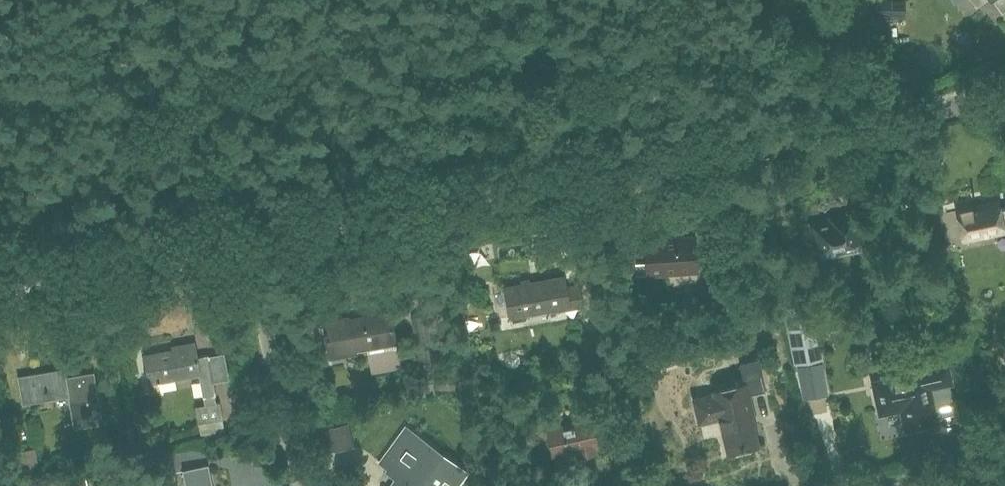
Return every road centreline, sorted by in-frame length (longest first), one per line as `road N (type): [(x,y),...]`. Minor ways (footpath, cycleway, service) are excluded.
road 1 (unclassified): [(1004,97),(243,239)]
road 2 (residential): [(243,239),(301,485)]
road 3 (unclassified): [(243,239),(0,284)]

